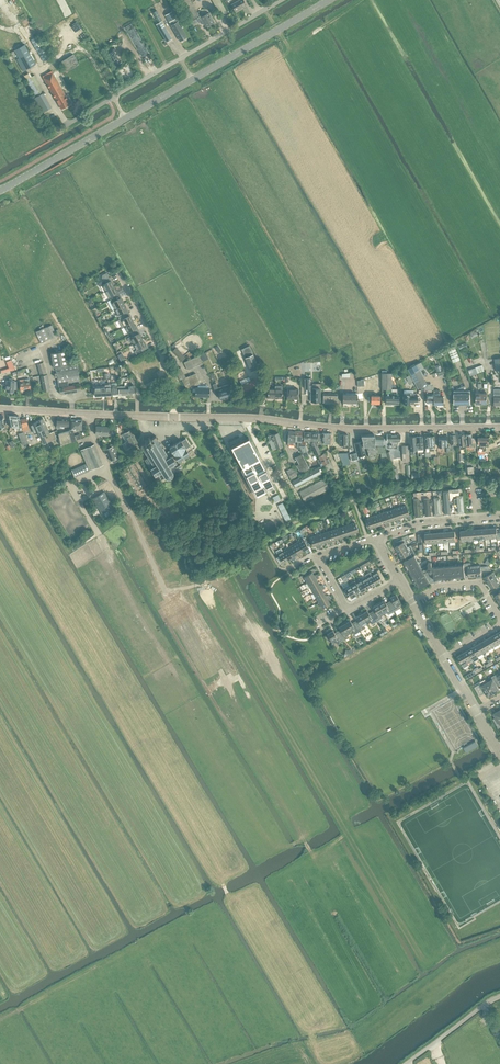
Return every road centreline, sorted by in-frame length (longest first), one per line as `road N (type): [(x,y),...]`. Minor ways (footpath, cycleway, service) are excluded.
road 1 (tertiary): [(330,0),(0,190)]
road 2 (residential): [(499,427),(173,417)]
road 3 (unclassified): [(59,131),(282,0)]
road 4 (residential): [(173,417),(0,409)]
road 5 (residential): [(173,417),(162,355),(118,275)]
road 6 (track): [(39,70),(74,50),(89,55),(134,133)]
road 7 (residential): [(499,517),(421,524),(374,538)]

